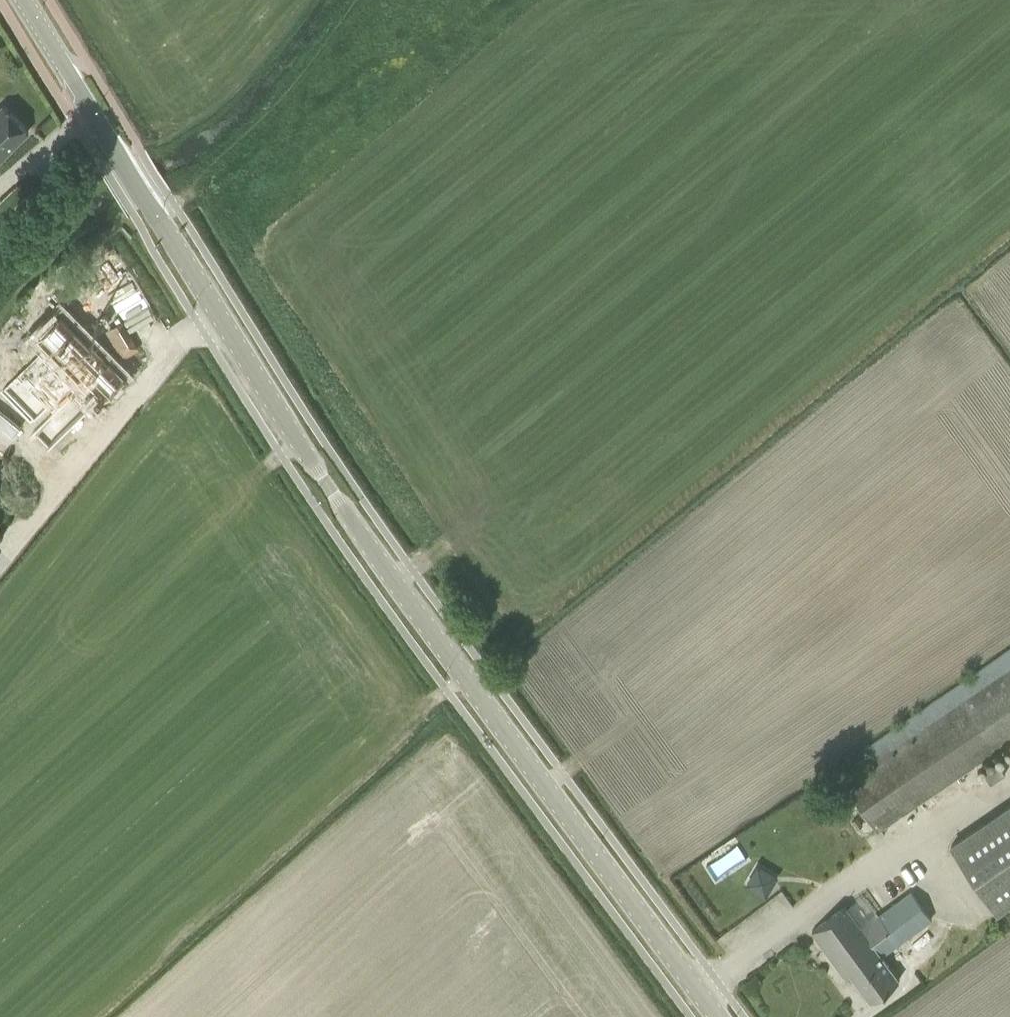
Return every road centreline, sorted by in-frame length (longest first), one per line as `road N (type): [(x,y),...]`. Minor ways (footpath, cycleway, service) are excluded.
road 1 (tertiary): [(721,1016),(328,486),(21,0)]

